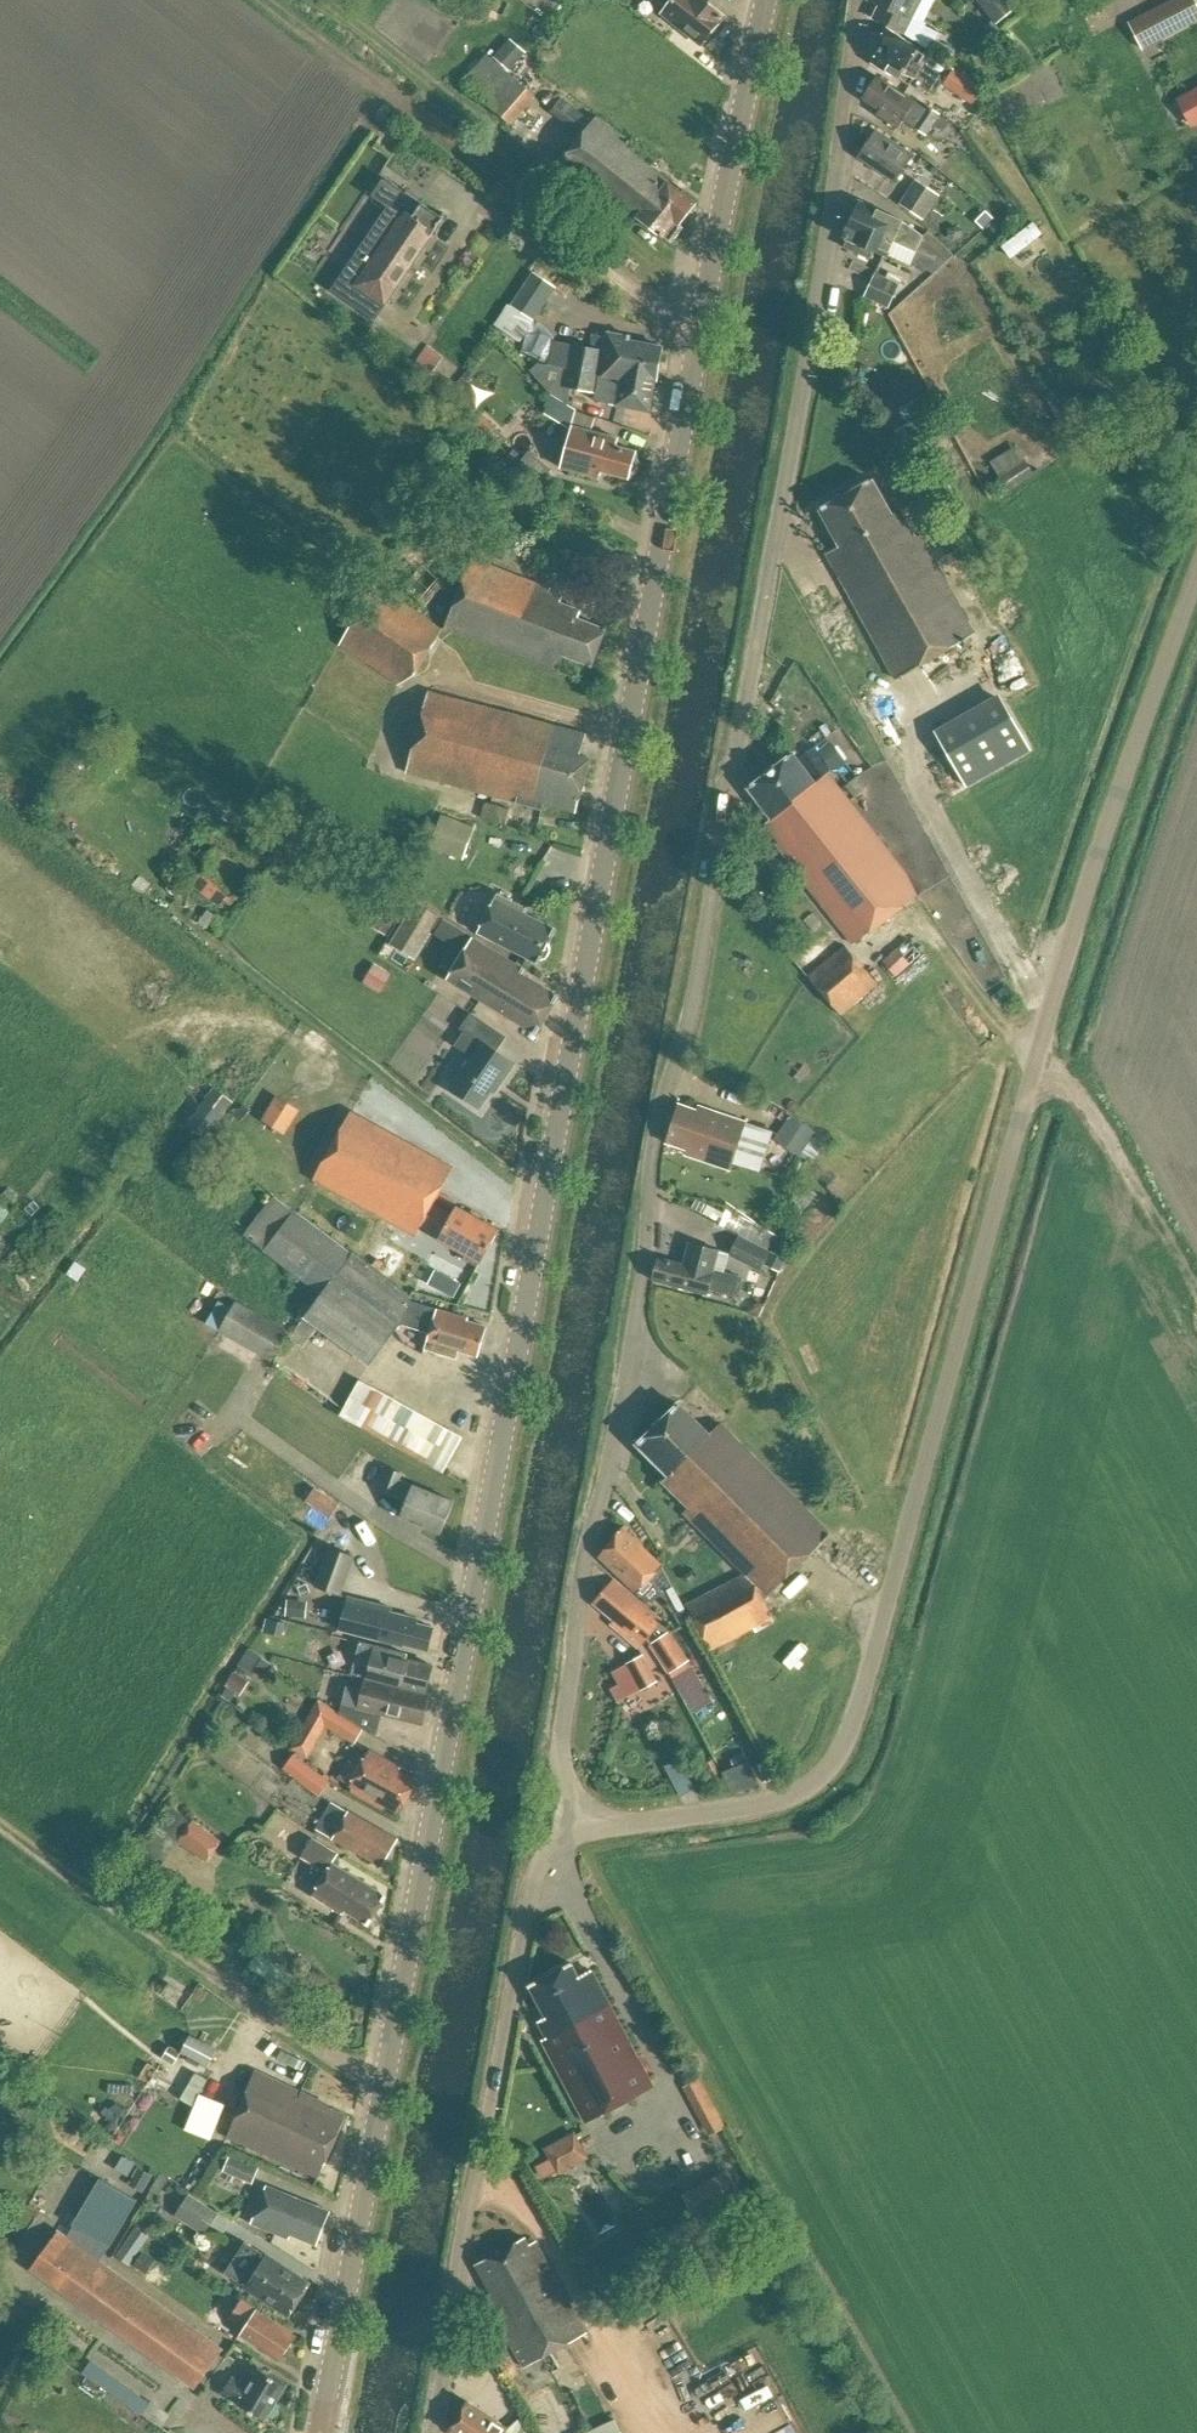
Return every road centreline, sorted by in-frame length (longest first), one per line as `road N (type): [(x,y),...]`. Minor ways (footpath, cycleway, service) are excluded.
road 1 (tertiary): [(320,2432),(684,419),(768,0)]
road 2 (unclassified): [(578,1819),(557,1764),(579,1572),(606,1482),(640,1299),(656,1132),(690,1027),(787,485),(860,0)]
road 3 (unclassified): [(578,1819),(623,1823),(796,1792),(832,1765),(851,1725),(1048,1016),(1196,576)]
road 4 (unclassified): [(434,2432),(534,1877),(578,1819)]
road 5 (track): [(382,2091),(0,1813)]

